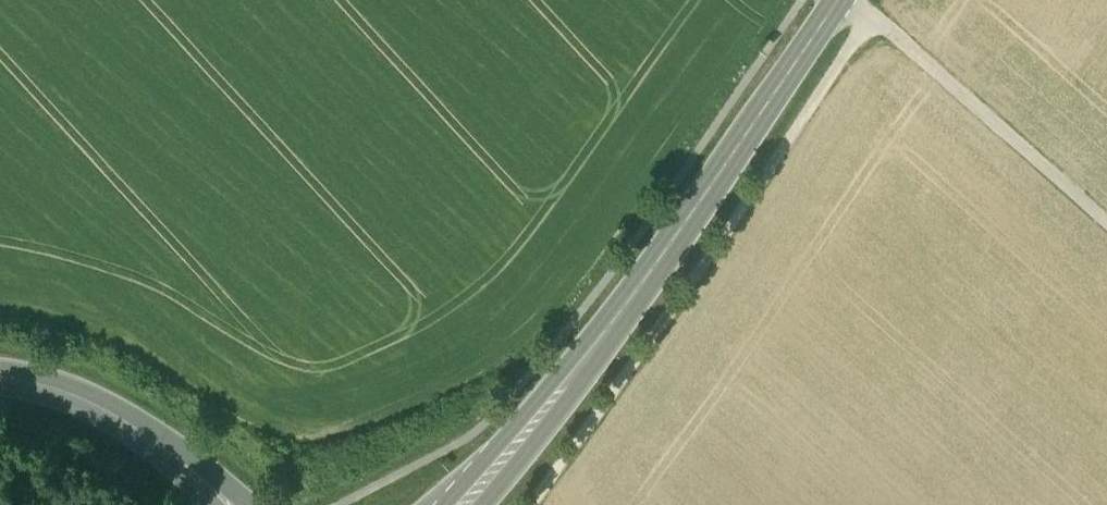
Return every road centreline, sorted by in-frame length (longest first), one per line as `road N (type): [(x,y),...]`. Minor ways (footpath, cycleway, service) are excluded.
road 1 (secondary): [(833,0),(597,344),(463,504)]
road 2 (track): [(866,13),(526,504)]
road 3 (track): [(1106,213),(854,0)]
road 4 (trunk): [(0,381),(72,395),(120,418),(214,490)]

